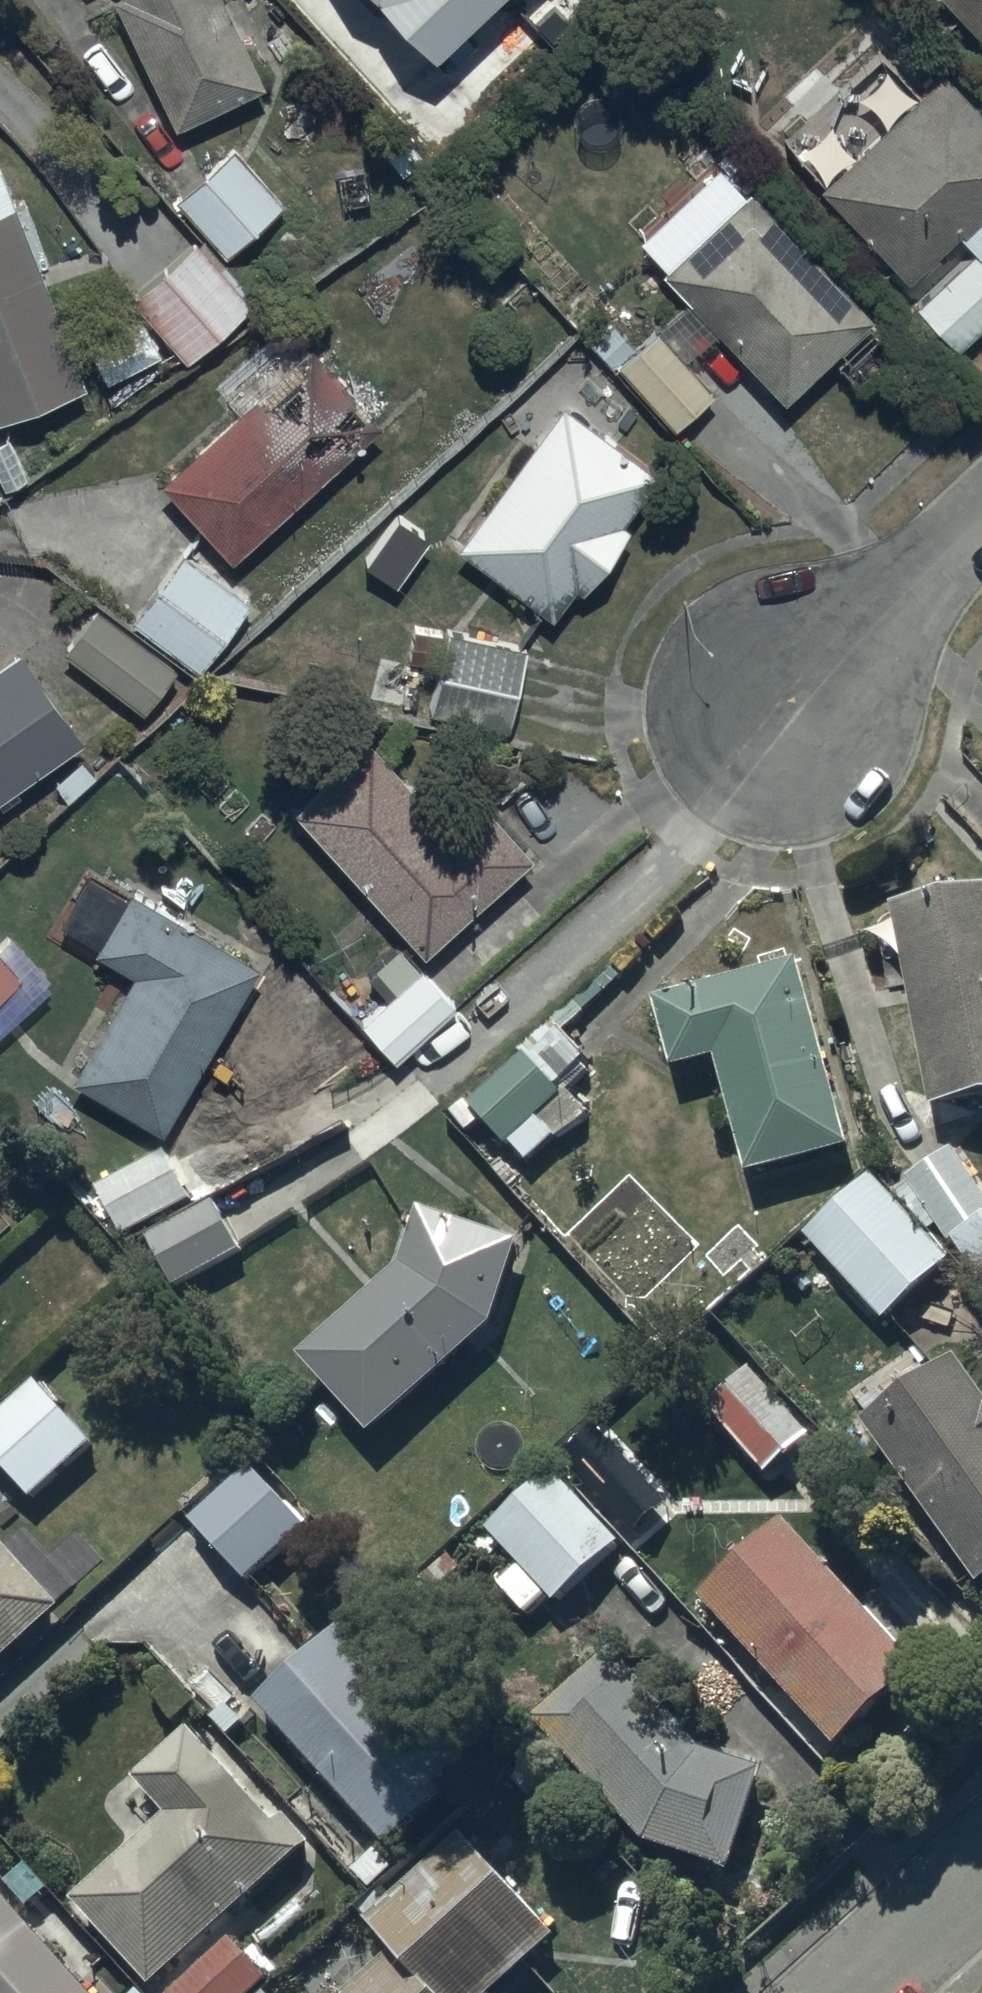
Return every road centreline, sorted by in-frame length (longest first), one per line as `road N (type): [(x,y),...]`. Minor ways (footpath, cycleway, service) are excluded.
road 1 (residential): [(981,523),(779,725)]
road 2 (residential): [(854,1992),(981,1876)]

